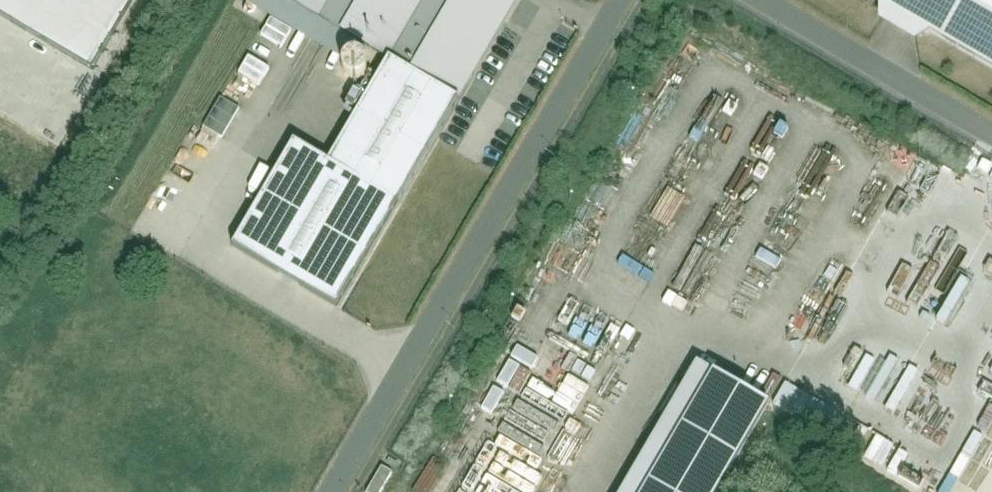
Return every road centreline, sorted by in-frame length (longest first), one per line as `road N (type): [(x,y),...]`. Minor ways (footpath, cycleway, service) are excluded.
road 1 (residential): [(609,0),(318,491)]
road 2 (residential): [(734,0),(991,147)]

